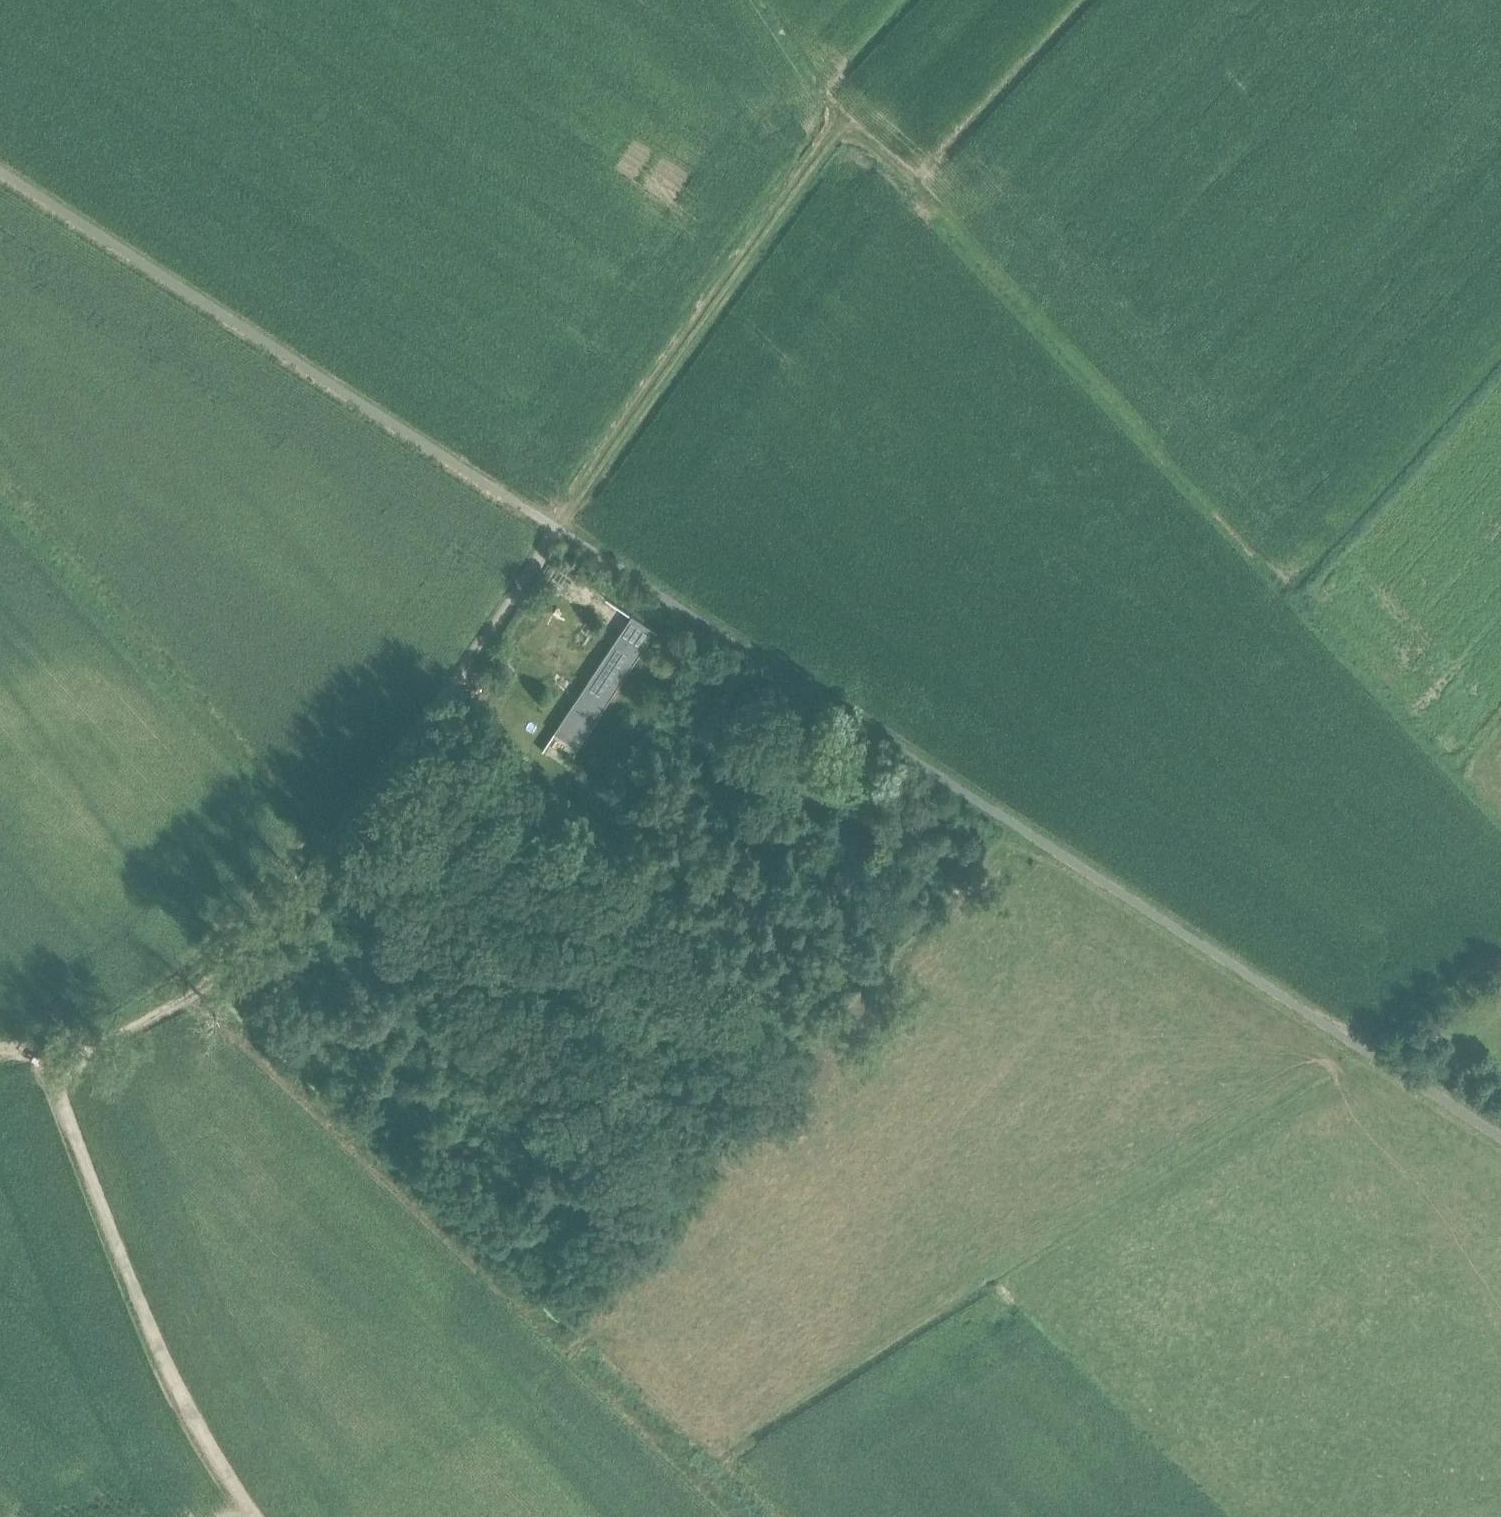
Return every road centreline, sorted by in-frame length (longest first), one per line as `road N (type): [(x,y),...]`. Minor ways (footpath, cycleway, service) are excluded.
road 1 (track): [(555,525),(371,807),(193,992),(72,1062),(59,1092),(176,1394),(253,1516)]

